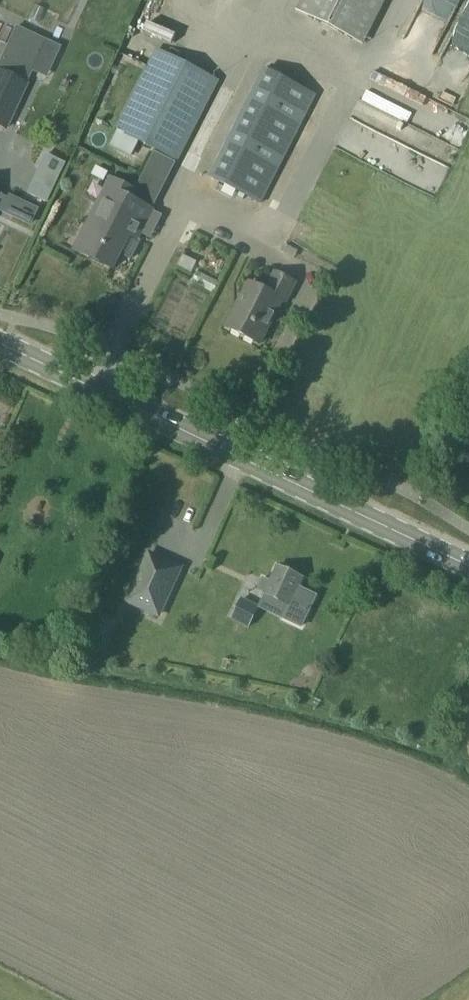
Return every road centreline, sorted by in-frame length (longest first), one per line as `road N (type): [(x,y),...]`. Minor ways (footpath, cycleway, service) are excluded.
road 1 (secondary): [(468,568),(0,345)]

